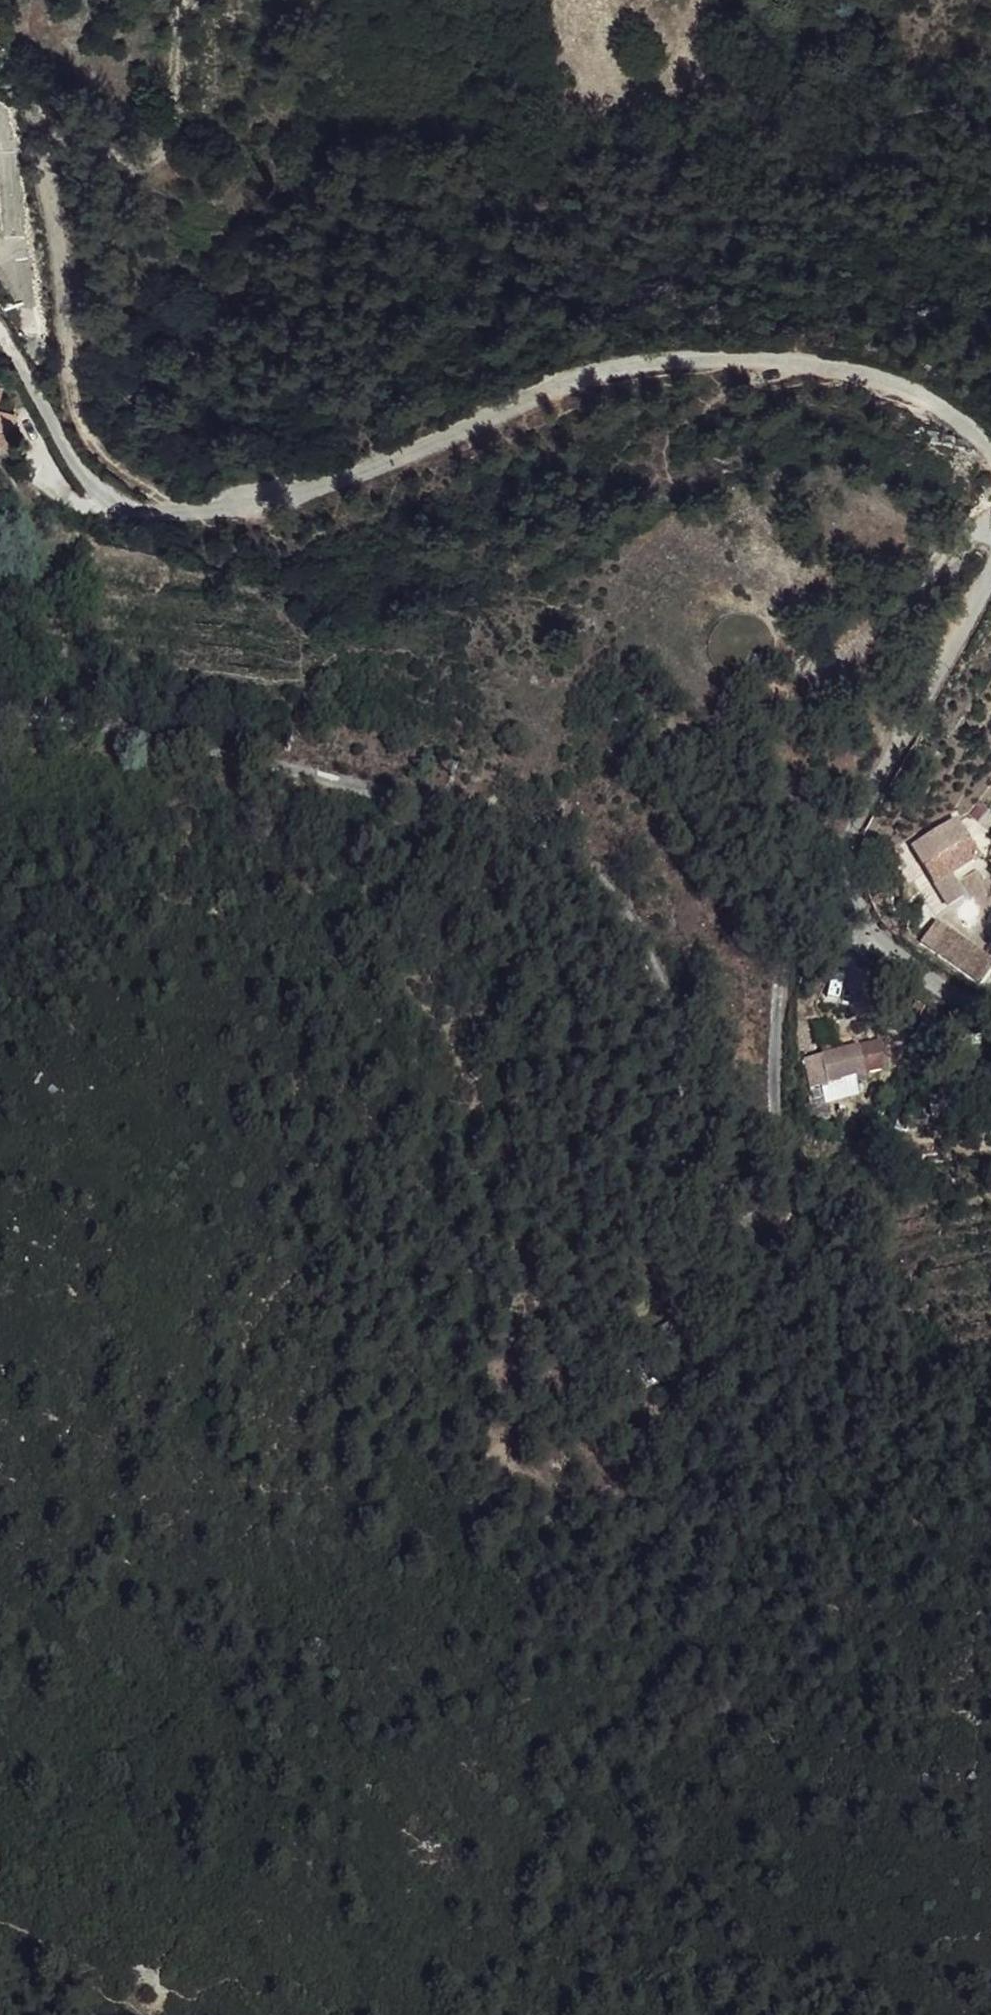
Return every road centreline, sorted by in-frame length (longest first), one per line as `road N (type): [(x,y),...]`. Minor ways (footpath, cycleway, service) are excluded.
road 1 (unclassified): [(0,333),(67,457),(102,495),(172,511),(256,503),(319,486),(557,389),(668,365),(877,377),(952,409),(990,449)]
road 2 (unclassified): [(990,573),(866,800),(851,859),(885,948),(964,996),(990,1001)]

